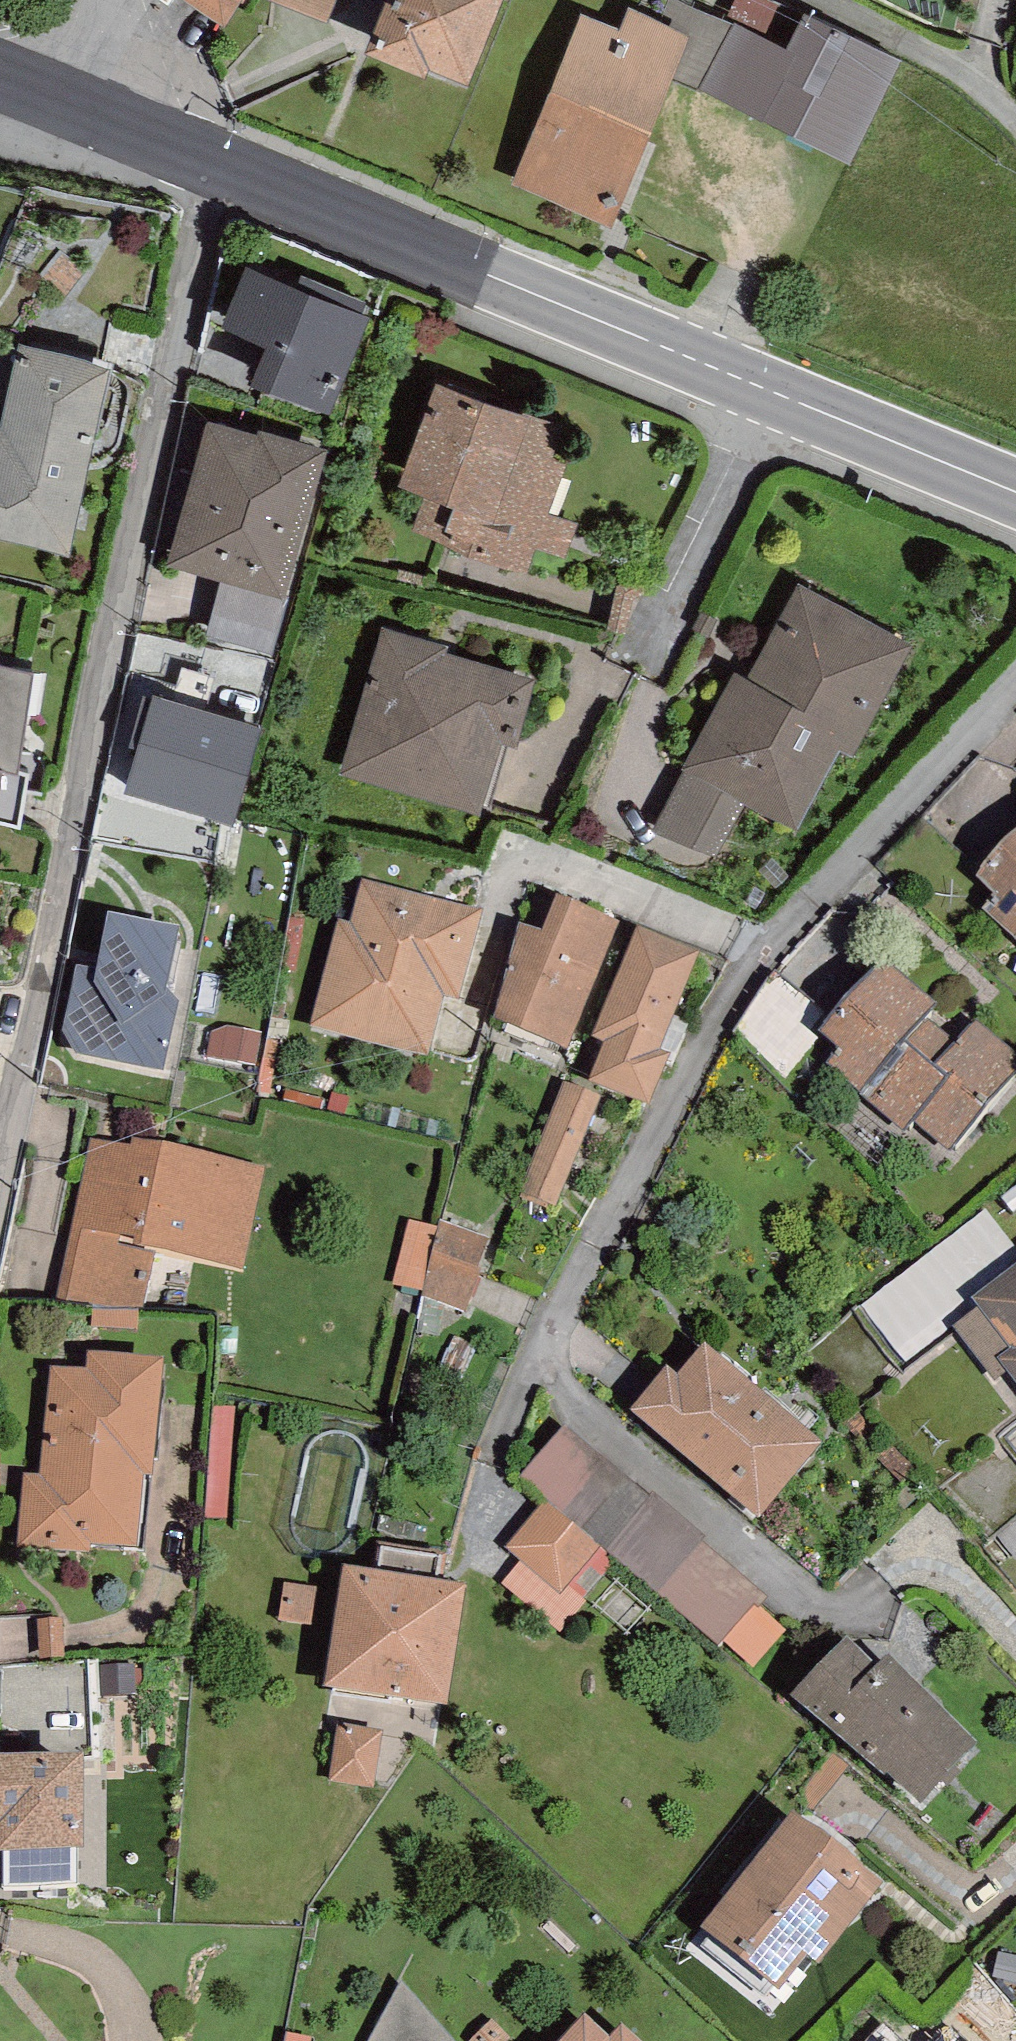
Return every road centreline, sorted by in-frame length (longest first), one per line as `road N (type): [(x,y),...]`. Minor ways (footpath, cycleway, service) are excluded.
road 1 (residential): [(217,151),(0,1185)]
road 2 (residential): [(471,1518),(541,1346),(787,930),(1015,683)]
road 3 (primary): [(1015,486),(217,151)]
road 4 (residential): [(830,0),(963,74),(1015,120)]
road 5 (primary): [(217,151),(82,101)]

